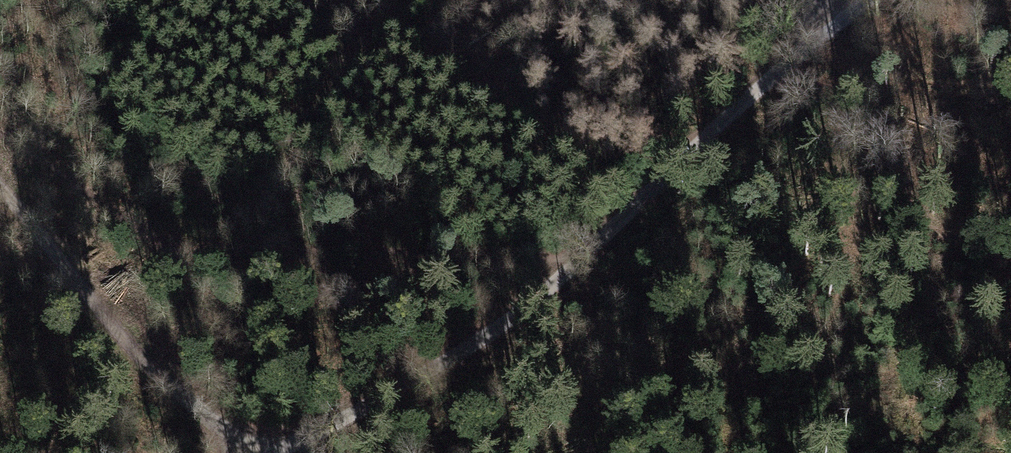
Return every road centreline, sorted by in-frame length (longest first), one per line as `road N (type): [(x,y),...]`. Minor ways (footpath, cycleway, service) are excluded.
road 1 (track): [(875,0),(760,89),(516,316),(276,452)]
road 2 (track): [(255,452),(165,378),(0,188)]

